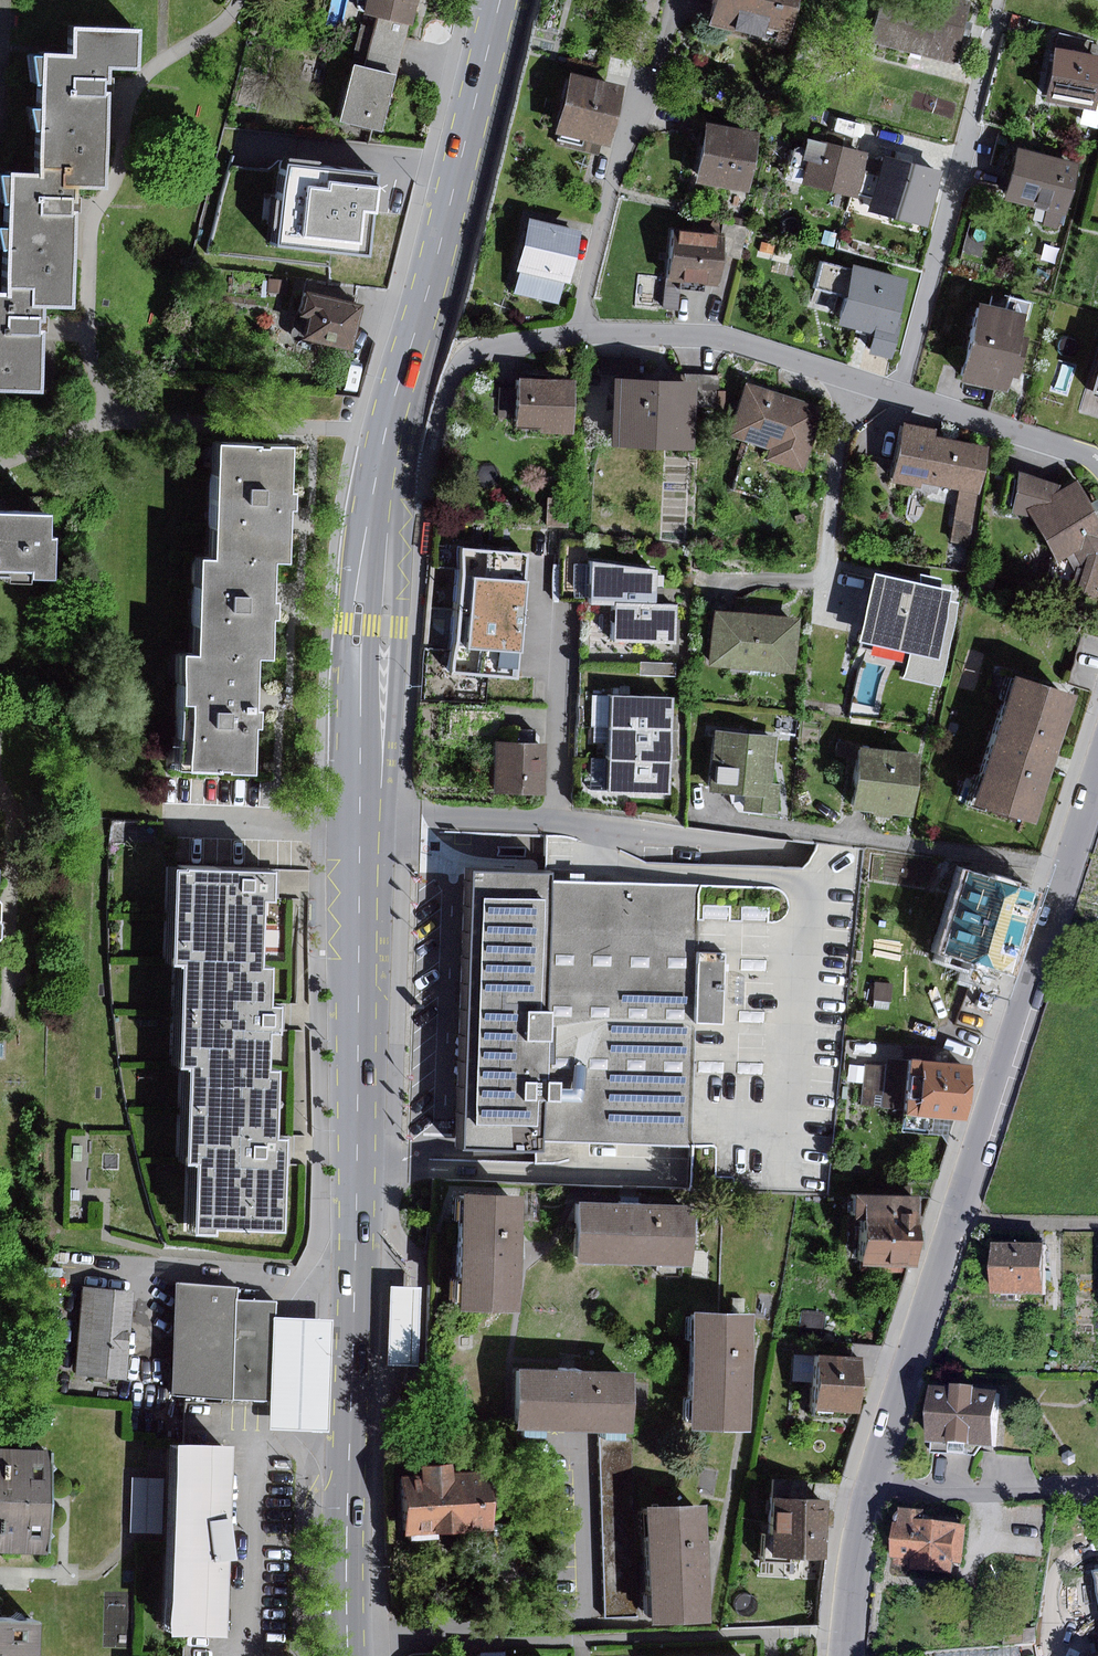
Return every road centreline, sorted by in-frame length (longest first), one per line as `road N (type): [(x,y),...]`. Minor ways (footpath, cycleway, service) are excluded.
road 1 (primary): [(377,472),(361,685),(348,1655)]
road 2 (residential): [(848,1655),(871,1482),(1097,778)]
road 3 (unclassified): [(377,472),(417,475),(463,359),(539,337),(721,338),(898,394)]
road 4 (primary): [(501,0),(377,472)]
road 5 (residential): [(999,0),(898,394)]
road 6 (unclassified): [(898,394),(1097,465)]

